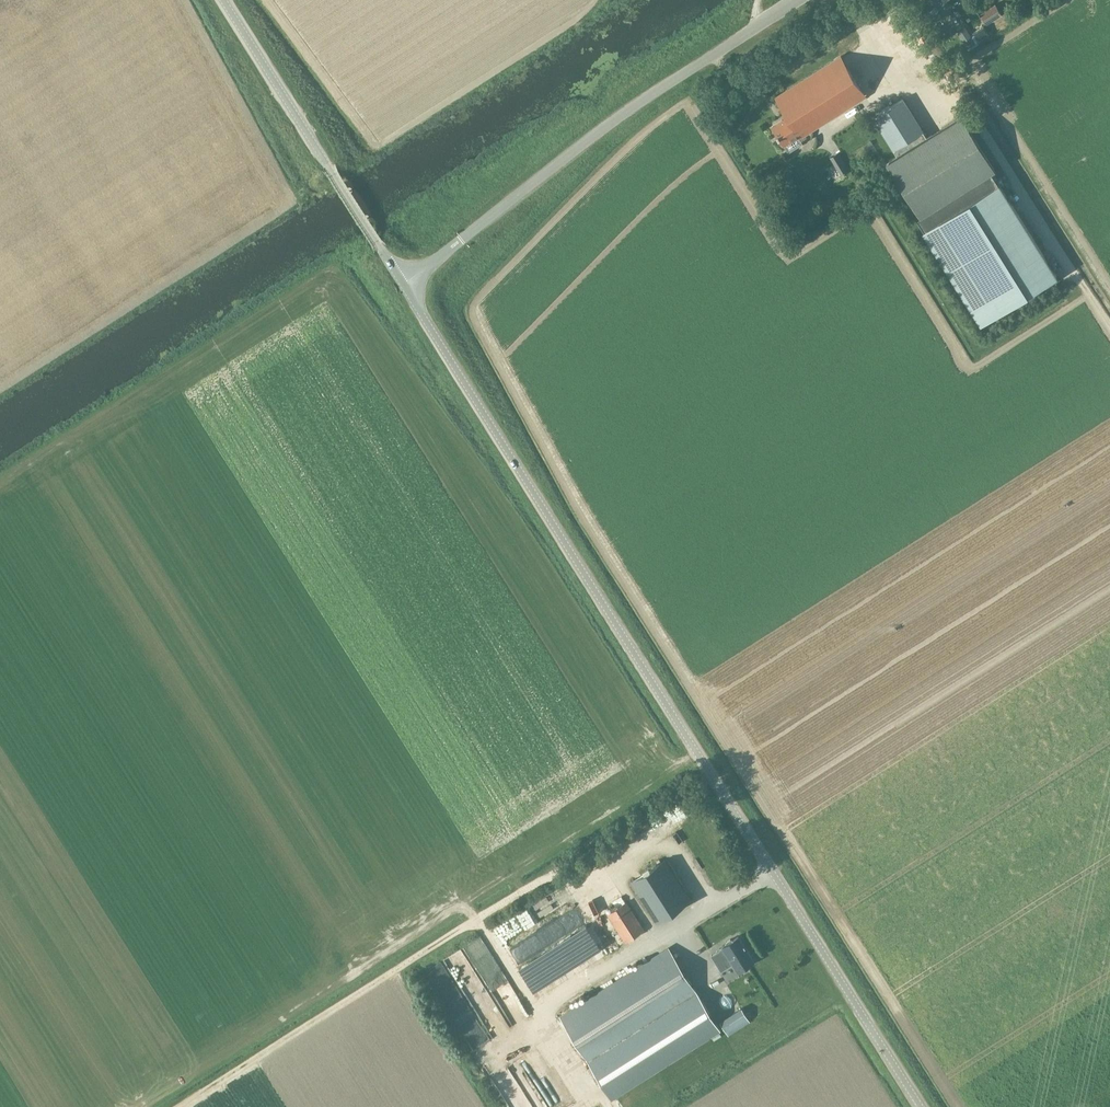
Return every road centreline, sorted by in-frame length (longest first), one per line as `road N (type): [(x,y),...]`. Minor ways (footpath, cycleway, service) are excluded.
road 1 (unclassified): [(920,1106),(403,284)]
road 2 (unclassified): [(403,284),(617,118),(801,0)]
road 3 (unclassified): [(403,284),(223,0)]

